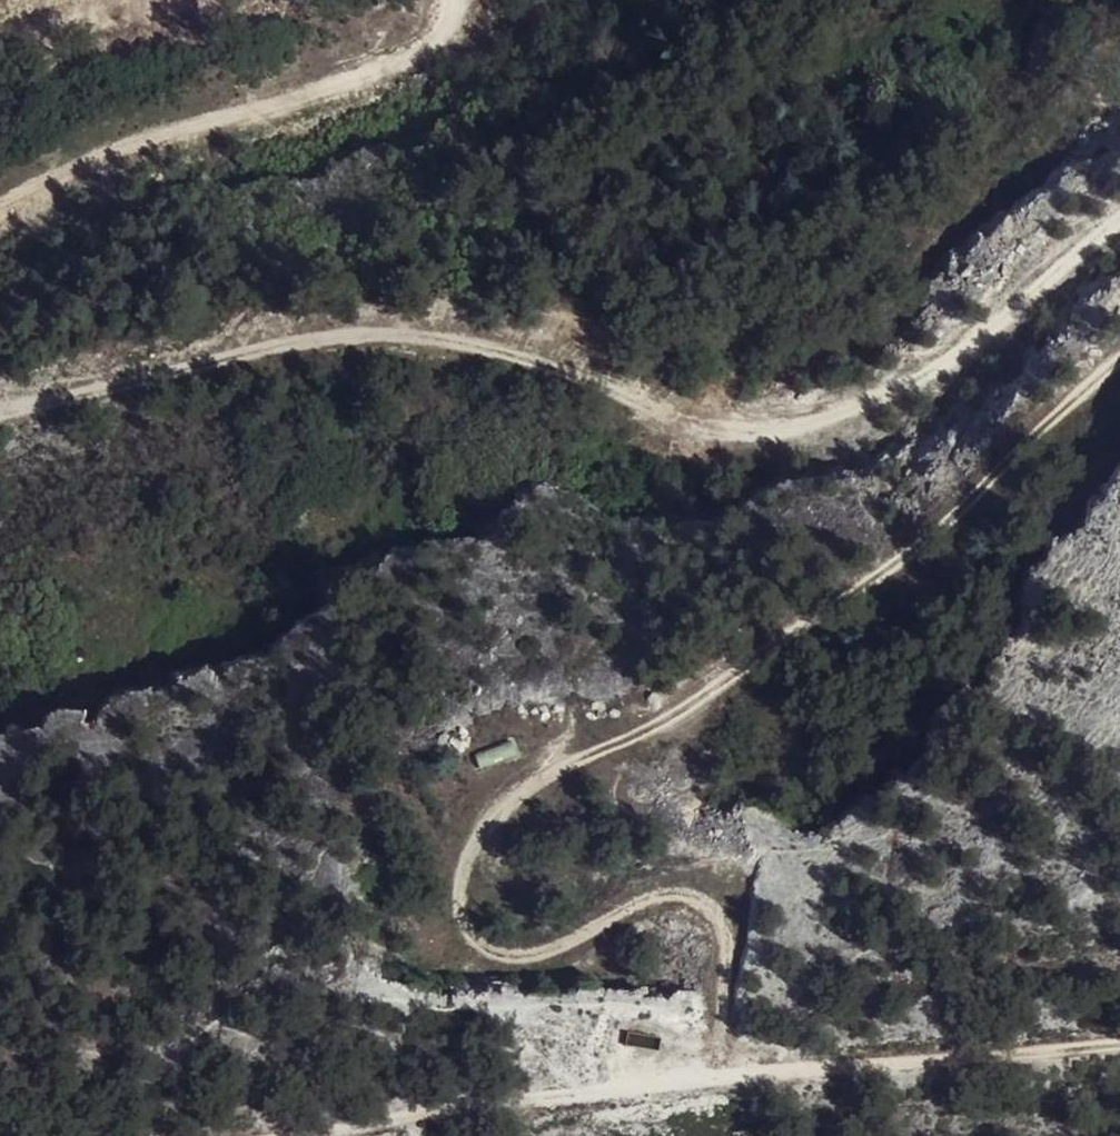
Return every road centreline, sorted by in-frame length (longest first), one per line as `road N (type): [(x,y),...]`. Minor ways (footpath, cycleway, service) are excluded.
road 1 (track): [(715,1084),(725,974),(719,919),(699,903),(671,899),(621,911),(536,953),(495,956),(463,918),(460,867),(488,817),(532,785),(741,675),(909,546),(1119,365)]
road 2 (track): [(1119,225),(1013,325),(891,401),(705,452),(635,417),(572,370),(424,339),(255,349),(0,412)]
road 3 (track): [(183,1135),(715,1084)]
road 4 (track): [(0,210),(162,132),(350,80),(436,28),(458,0)]
road 5 (track): [(715,1084),(1119,1055)]
road 6 (track): [(183,0),(0,39)]

